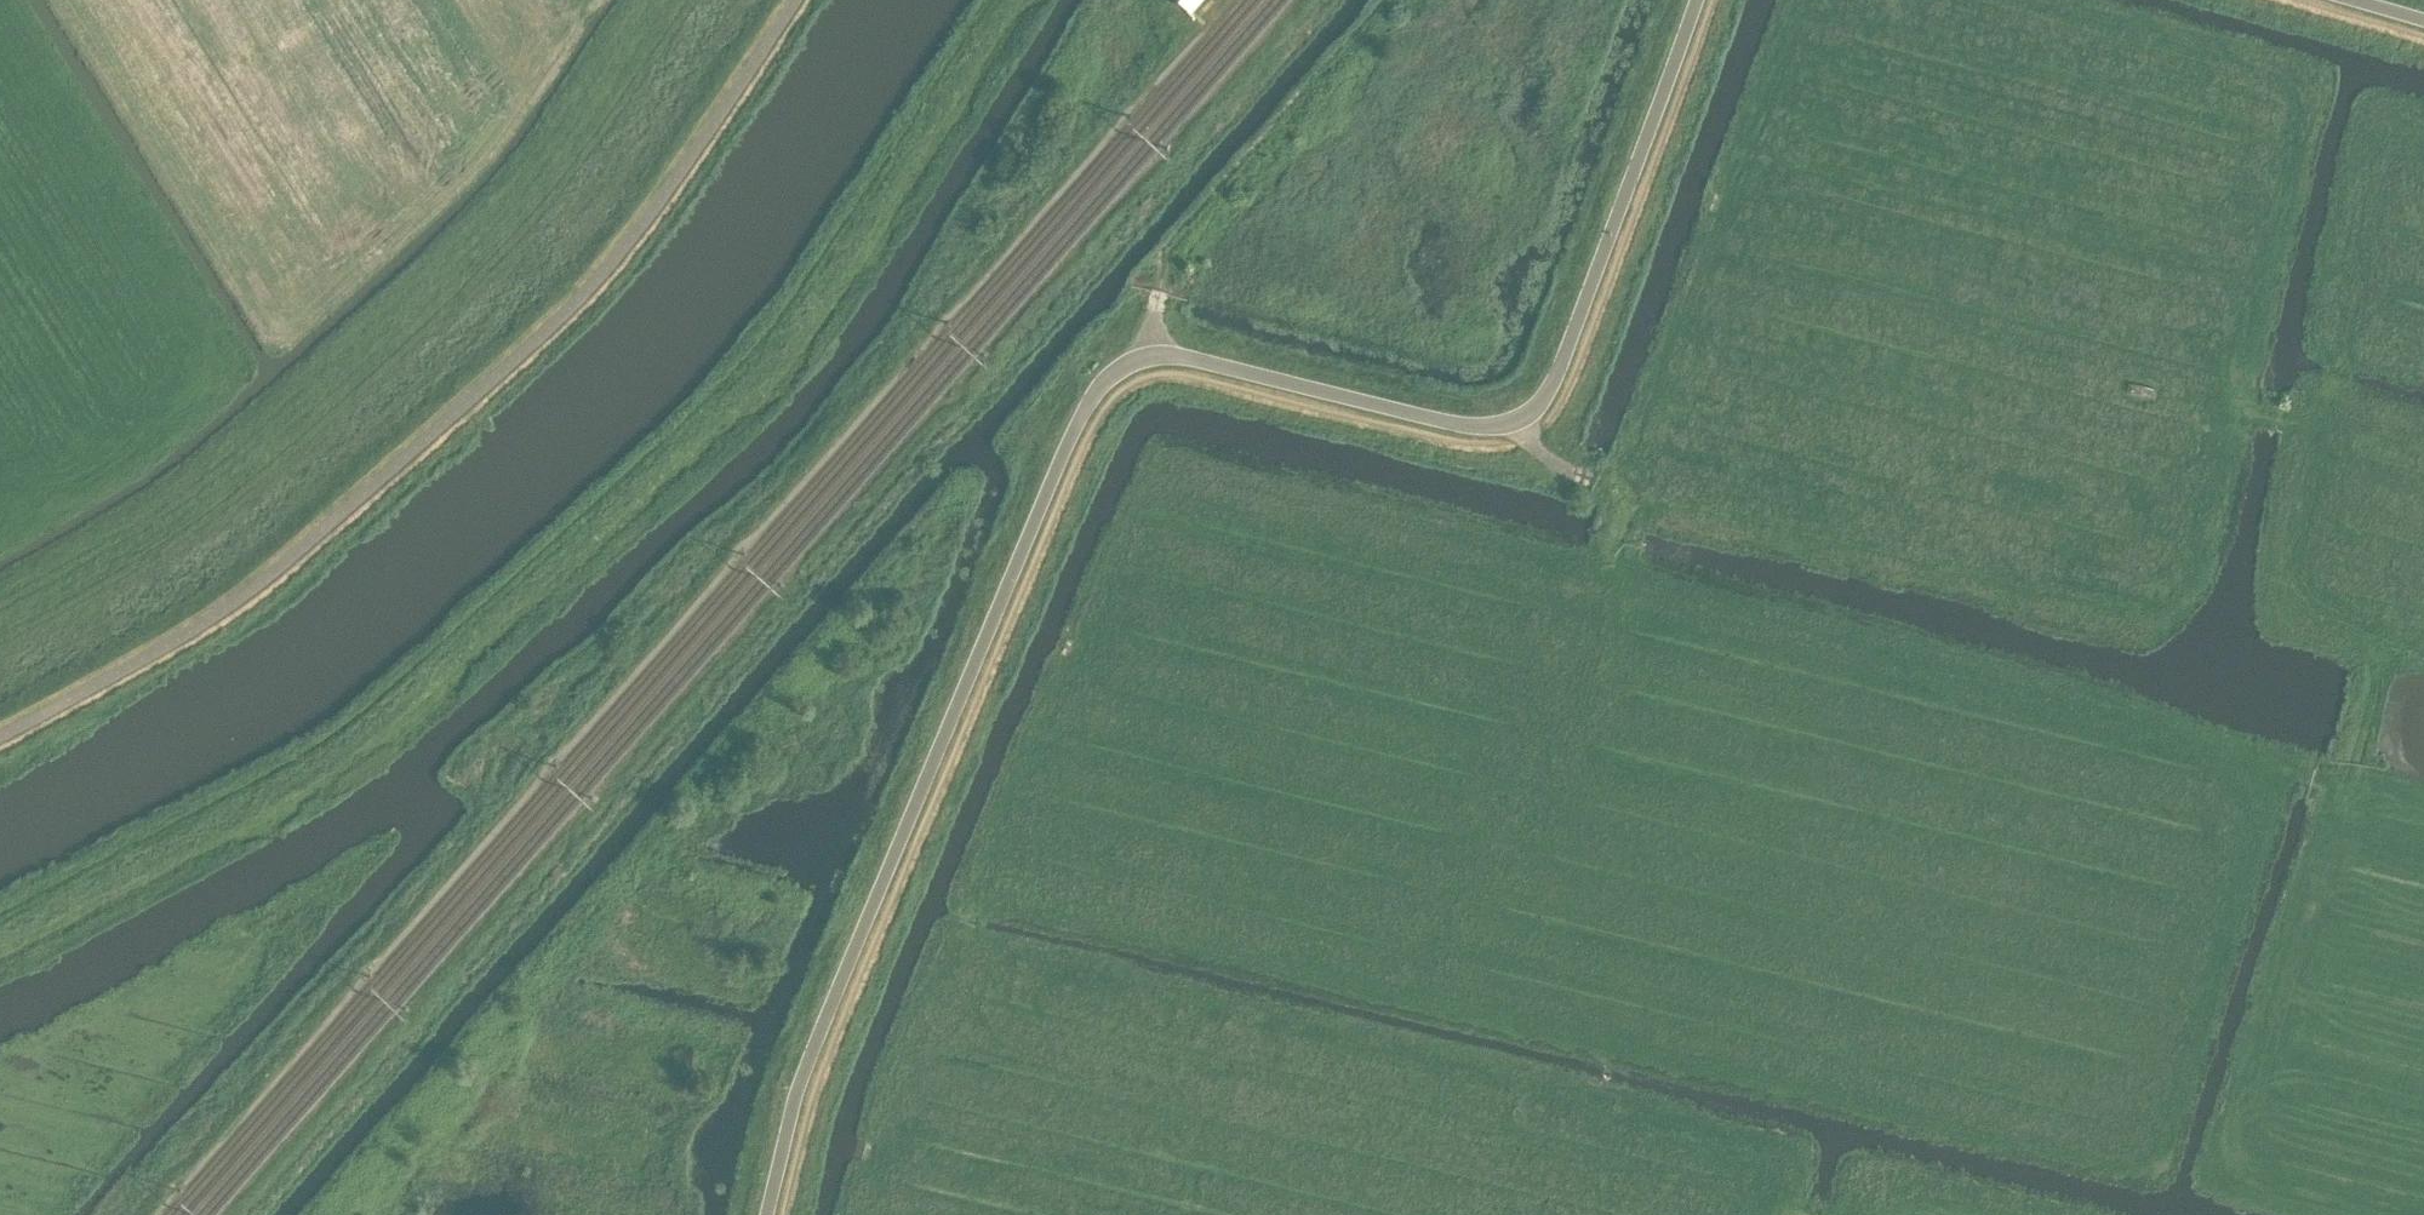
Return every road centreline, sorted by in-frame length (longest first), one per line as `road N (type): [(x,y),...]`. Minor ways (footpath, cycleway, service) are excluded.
road 1 (track): [(2423,1164),(2291,1130),(2264,1088),(2267,1044),(2348,788)]
road 2 (track): [(1150,355),(1170,263),(1403,0)]
road 3 (track): [(2234,750),(2348,788),(2371,652),(2423,637)]
road 4 (track): [(1624,498),(1857,464)]
road 5 (track): [(1774,1214),(1598,1114)]
road 6 (track): [(1603,587),(1752,635)]
road 7 (track): [(1558,727),(1603,587)]
road 8 (track): [(1624,498),(1599,477),(1566,468),(1518,419)]
road 9 (track): [(1891,1214),(1910,1202),(1962,1202),(2015,1214)]

